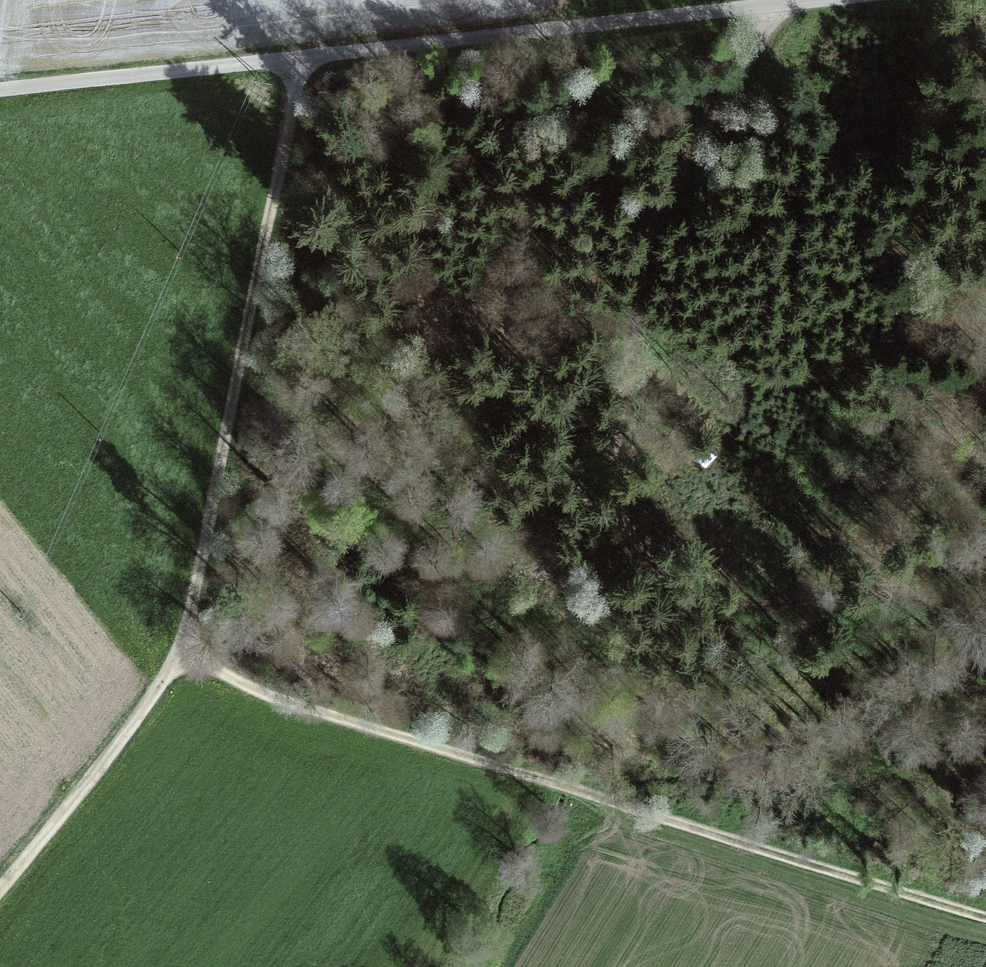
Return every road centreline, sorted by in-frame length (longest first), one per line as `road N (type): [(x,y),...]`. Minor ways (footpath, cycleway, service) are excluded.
road 1 (track): [(985,617),(916,596),(754,604),(701,597),(663,579),(623,513),(613,446),(650,231),(760,11)]
road 2 (track): [(985,927),(176,666)]
road 3 (track): [(301,64),(176,666)]
road 4 (track): [(301,64),(858,0)]
road 5 (track): [(0,92),(301,64)]
road 6 (track): [(176,666),(0,888)]

